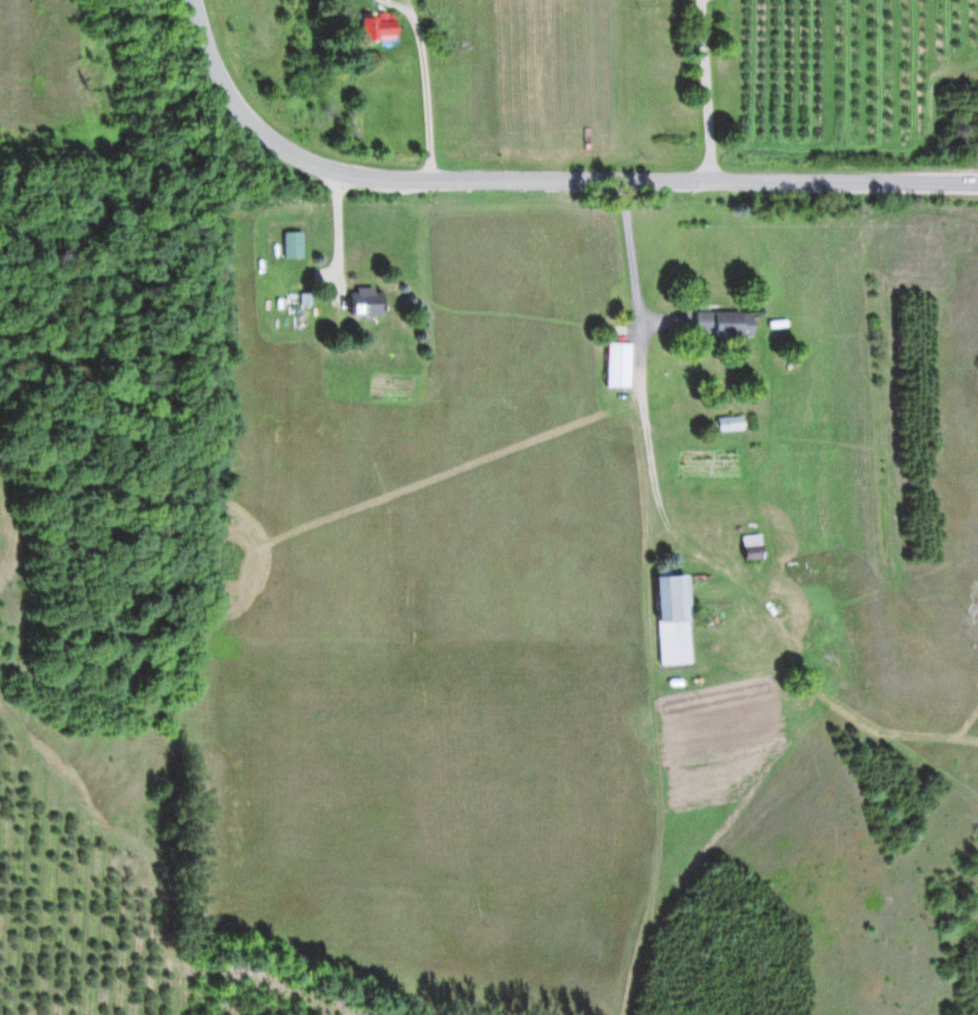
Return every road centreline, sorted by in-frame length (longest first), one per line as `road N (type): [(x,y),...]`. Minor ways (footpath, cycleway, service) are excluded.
road 1 (tertiary): [(977,183),(430,178),(315,165),(265,135),(228,98),(192,0)]

